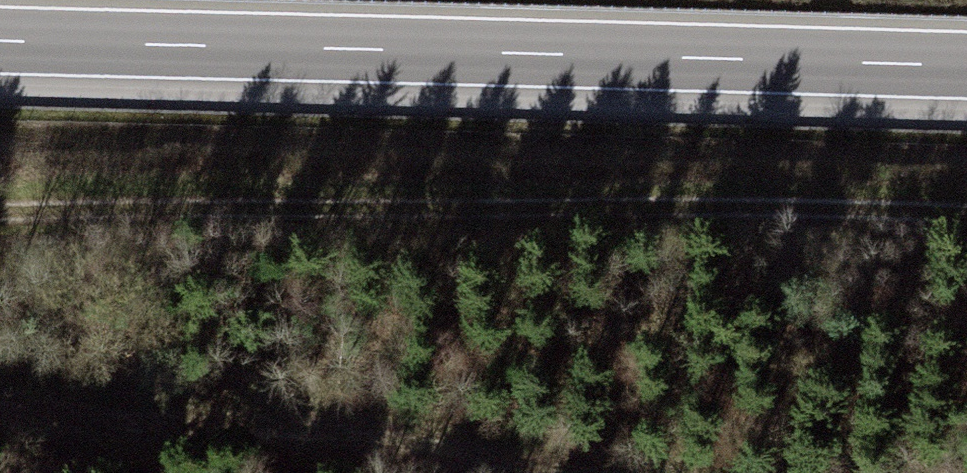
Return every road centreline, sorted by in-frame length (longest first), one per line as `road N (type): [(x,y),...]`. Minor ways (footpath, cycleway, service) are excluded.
road 1 (track): [(966,210),(854,205),(402,222),(0,217)]
road 2 (motorway): [(0,41),(966,66)]
road 3 (track): [(0,403),(34,418),(175,432),(378,433),(535,472)]

